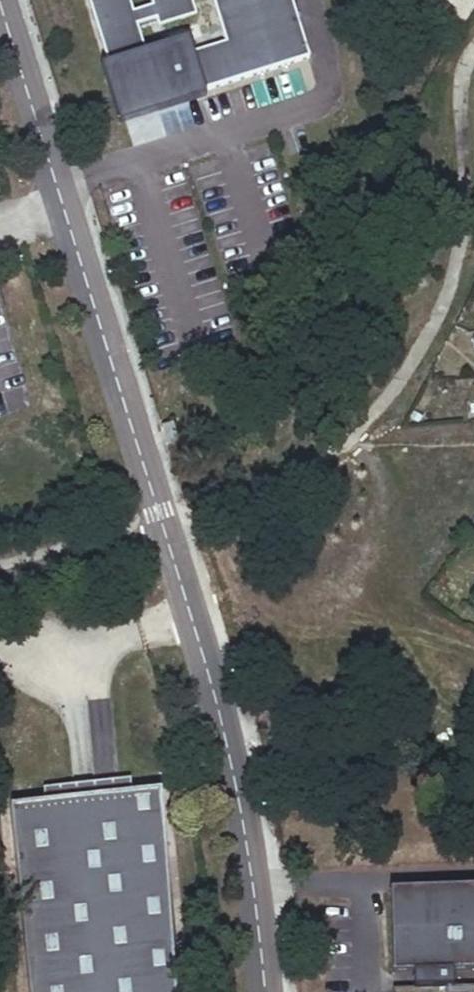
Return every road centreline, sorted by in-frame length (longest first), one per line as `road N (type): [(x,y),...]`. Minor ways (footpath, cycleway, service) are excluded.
road 1 (unclassified): [(0,3),(170,544)]
road 2 (unclassified): [(170,544),(241,814),(263,991)]
road 3 (unclassified): [(0,589),(170,544)]

